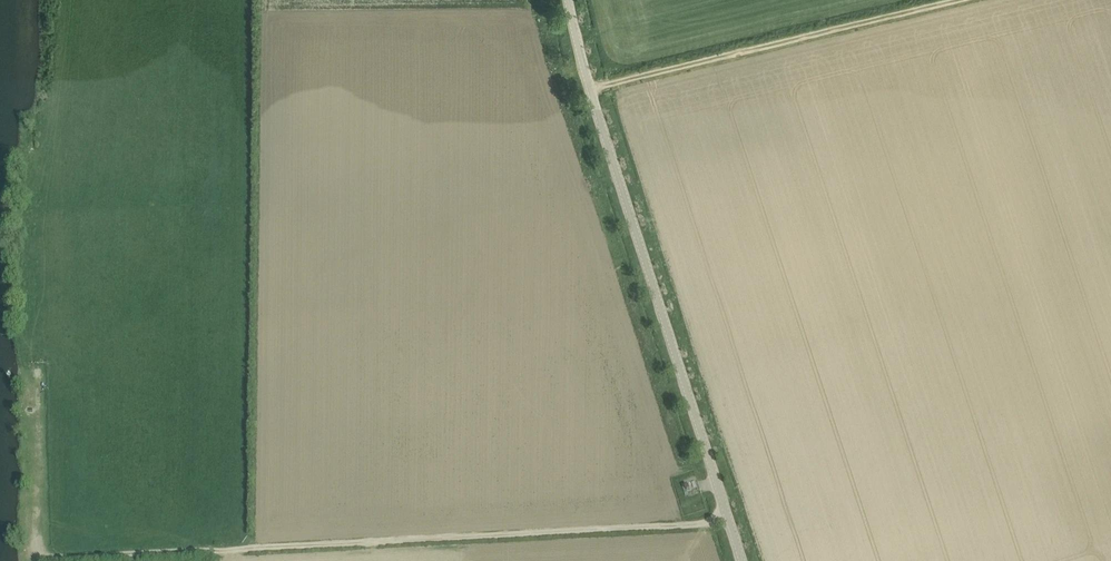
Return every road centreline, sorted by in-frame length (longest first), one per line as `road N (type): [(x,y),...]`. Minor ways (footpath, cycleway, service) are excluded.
road 1 (track): [(732,518),(38,560)]
road 2 (unclassified): [(745,560),(570,0)]
road 3 (track): [(38,560),(35,374)]

